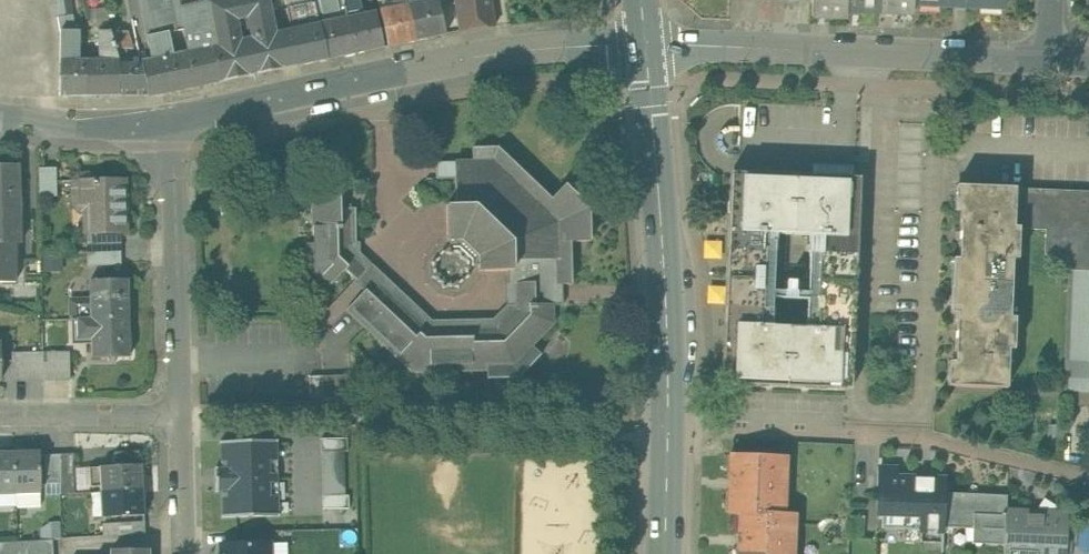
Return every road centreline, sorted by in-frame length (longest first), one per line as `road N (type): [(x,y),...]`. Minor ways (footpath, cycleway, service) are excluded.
road 1 (primary): [(649,45),(669,327),(666,553)]
road 2 (residential): [(159,127),(435,67),(649,45)]
road 3 (residential): [(649,45),(1050,60)]
road 4 (residential): [(183,426),(159,127)]
road 5 (residential): [(183,426),(0,423)]
road 6 (residential): [(0,119),(159,127)]
road 7 (residential): [(186,553),(183,426)]

